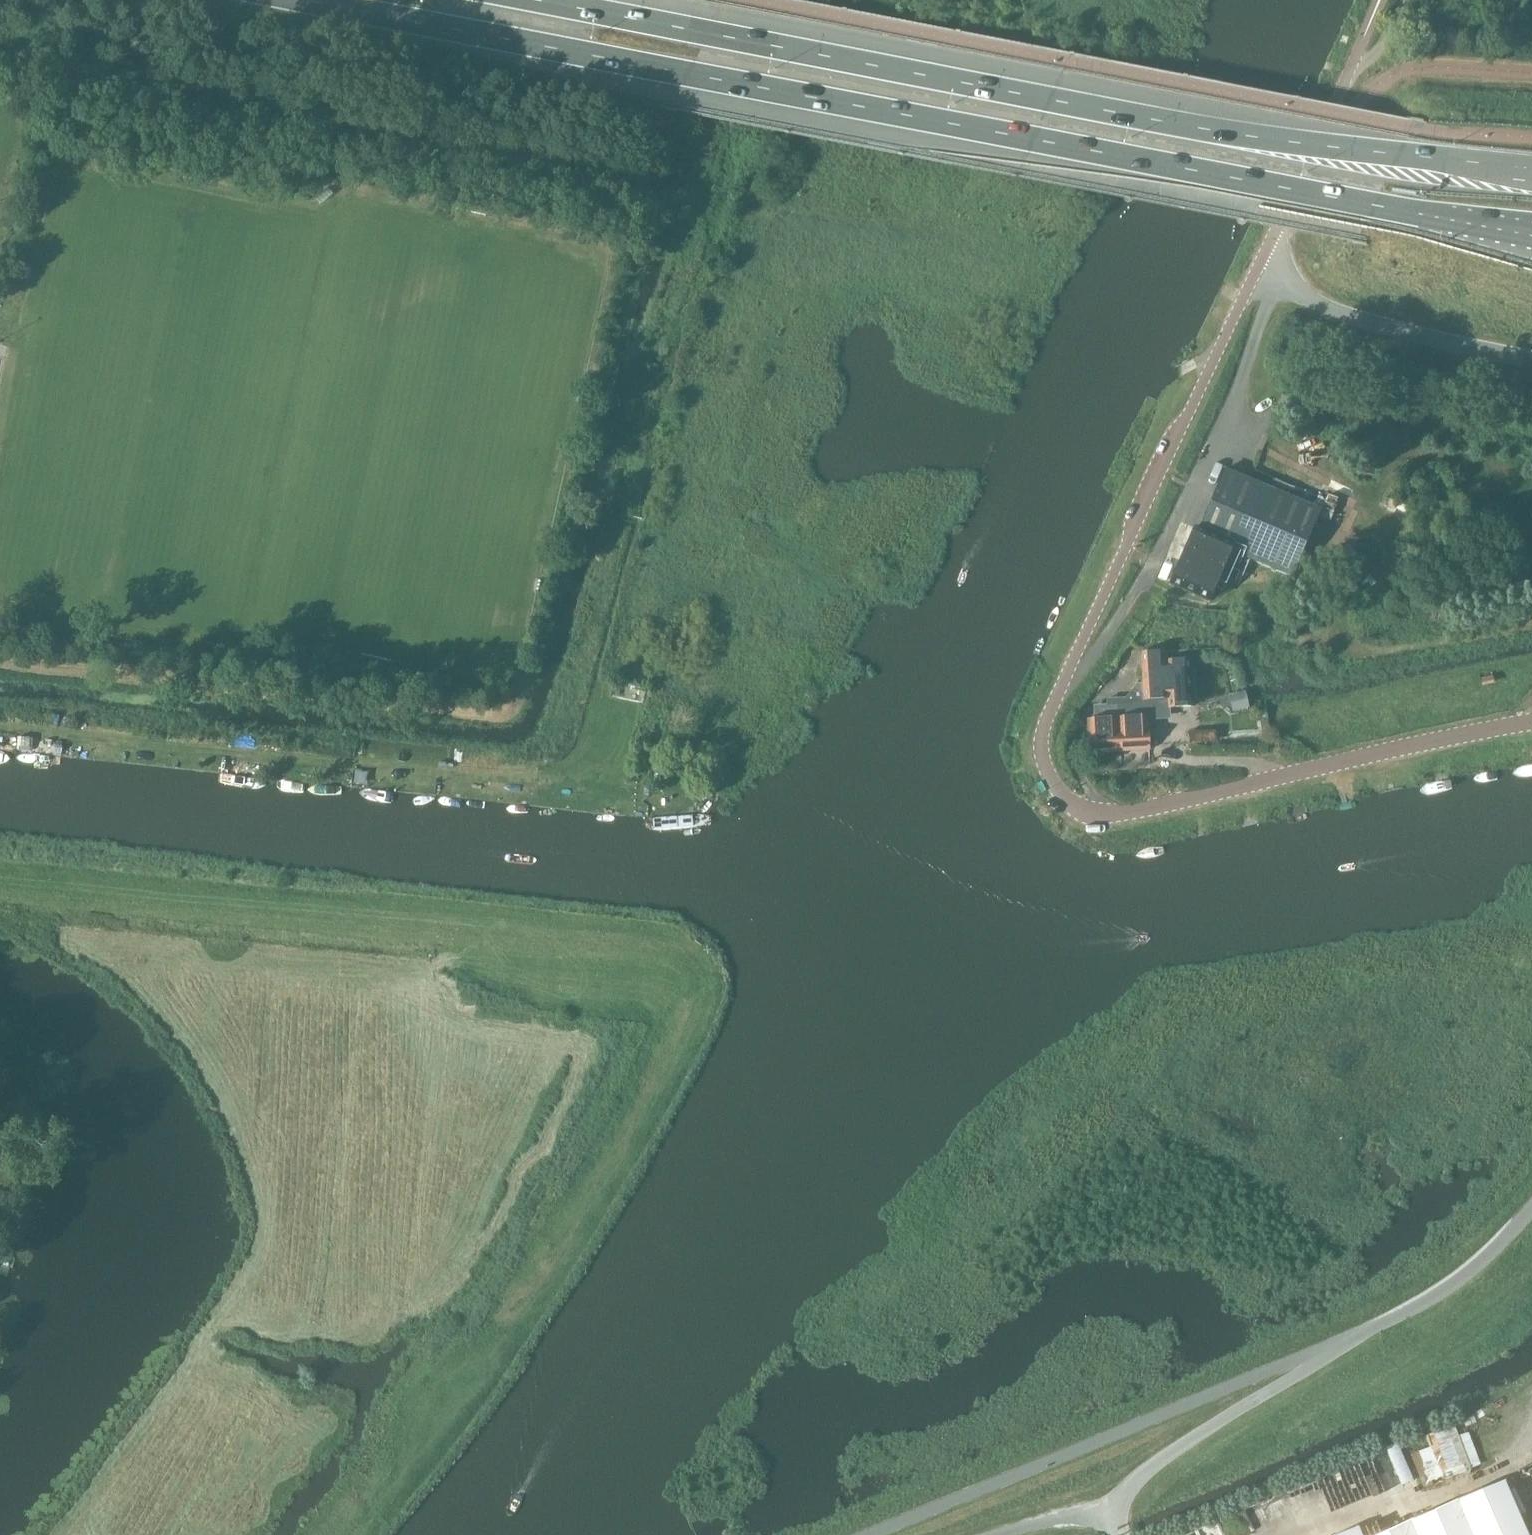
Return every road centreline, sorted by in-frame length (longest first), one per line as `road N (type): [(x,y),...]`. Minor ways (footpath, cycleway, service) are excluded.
road 1 (trunk): [(303,0),(1531,235)]
road 2 (track): [(0,720),(550,768),(586,739),(703,231),(733,140)]
road 3 (unclassified): [(1531,719),(1126,813),(1064,805),(1041,757),(1044,732),(1258,266)]
road 4 (trunk): [(1531,174),(1246,137),(535,0)]
road 5 (unclassified): [(873,1534),(1388,1325),(1474,1269),(1531,1209)]
road 6 (unclassified): [(1258,266),(1381,0)]
road 7 (unclassified): [(1531,360),(1337,313),(1258,266)]

